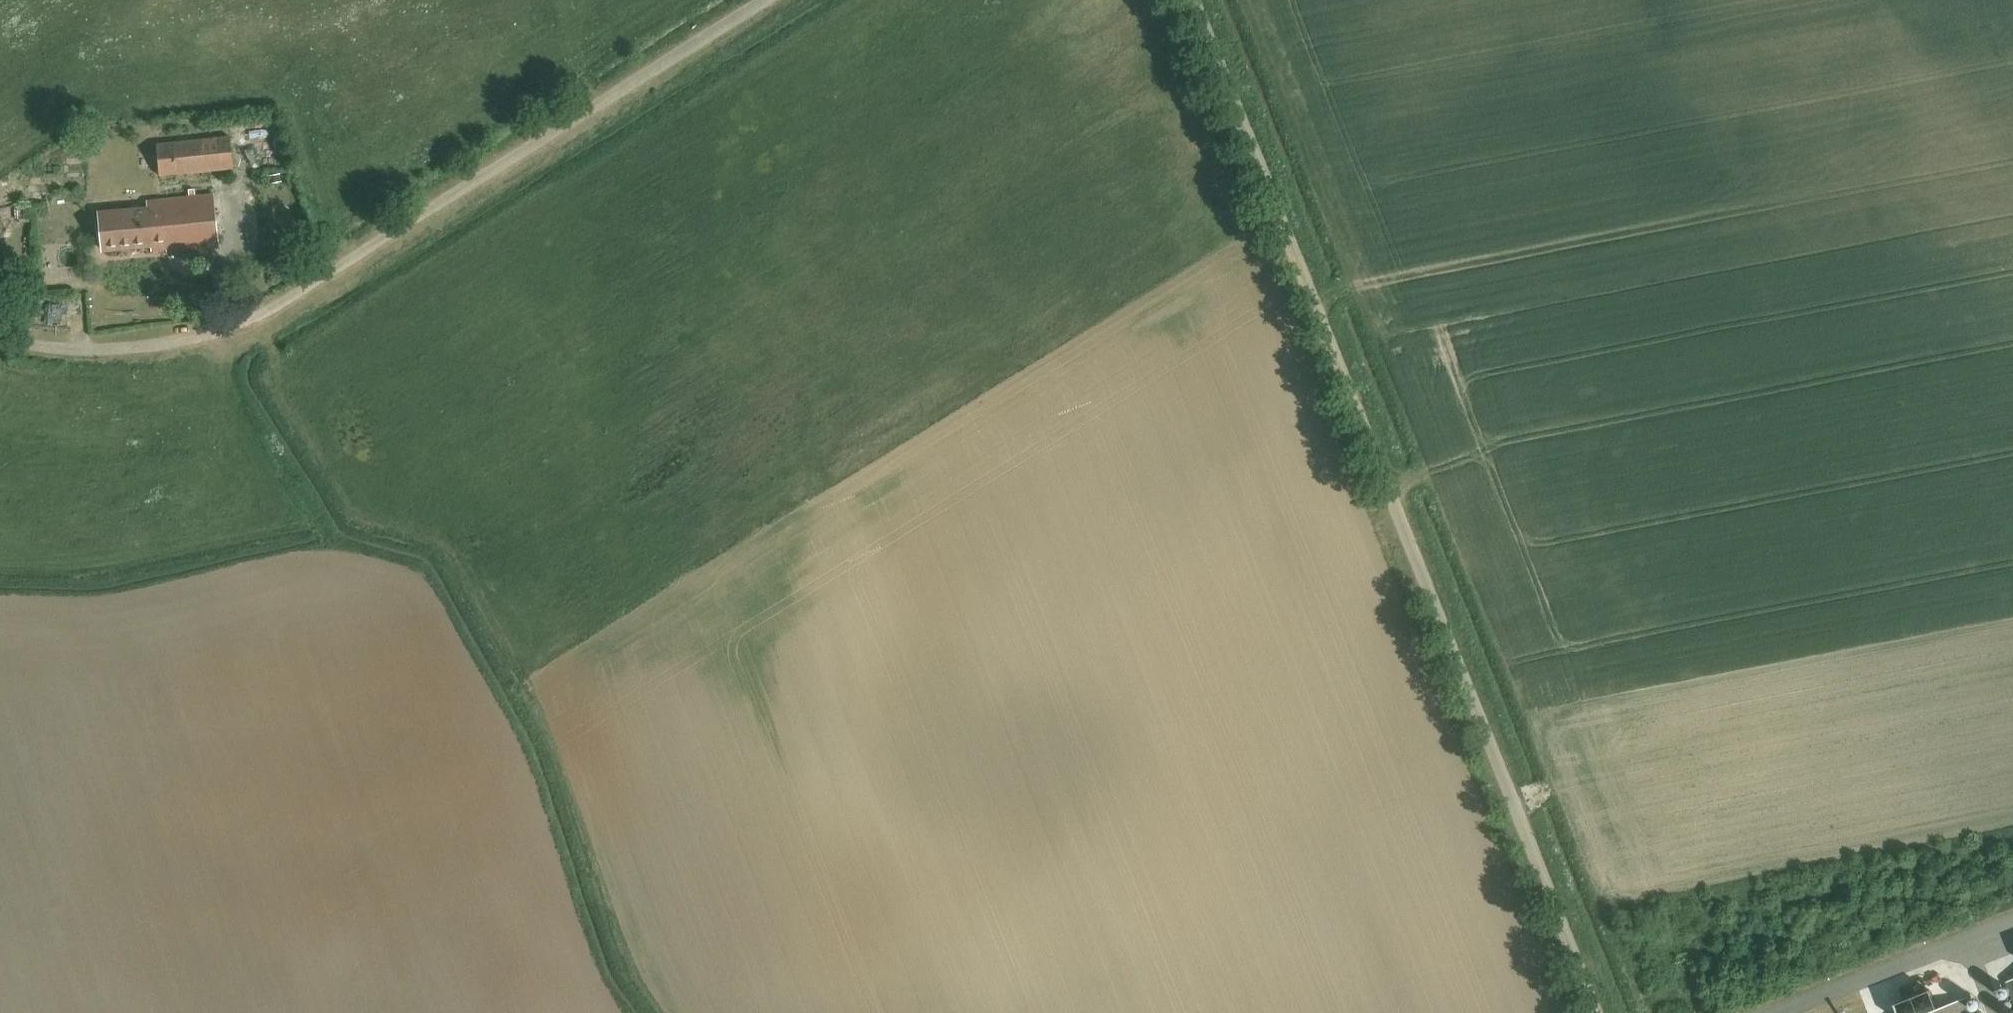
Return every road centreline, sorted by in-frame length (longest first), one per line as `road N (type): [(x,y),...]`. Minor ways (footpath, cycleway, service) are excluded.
road 1 (unclassified): [(1595,1012),(1190,0)]
road 2 (unclassified): [(792,0),(261,323),(87,351),(0,338)]

